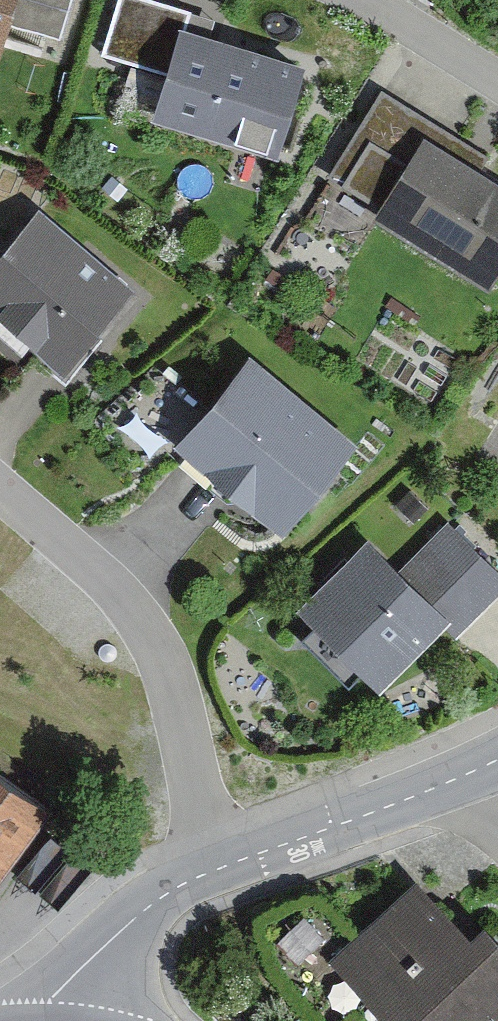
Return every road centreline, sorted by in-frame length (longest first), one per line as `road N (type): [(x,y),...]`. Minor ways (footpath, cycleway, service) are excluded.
road 1 (residential): [(0,486),(158,638),(179,692),(219,867)]
road 2 (residential): [(219,867),(471,773)]
road 3 (residential): [(47,1020),(48,1002),(100,950),(158,899),(219,867)]
road 4 (residential): [(373,0),(497,79)]

